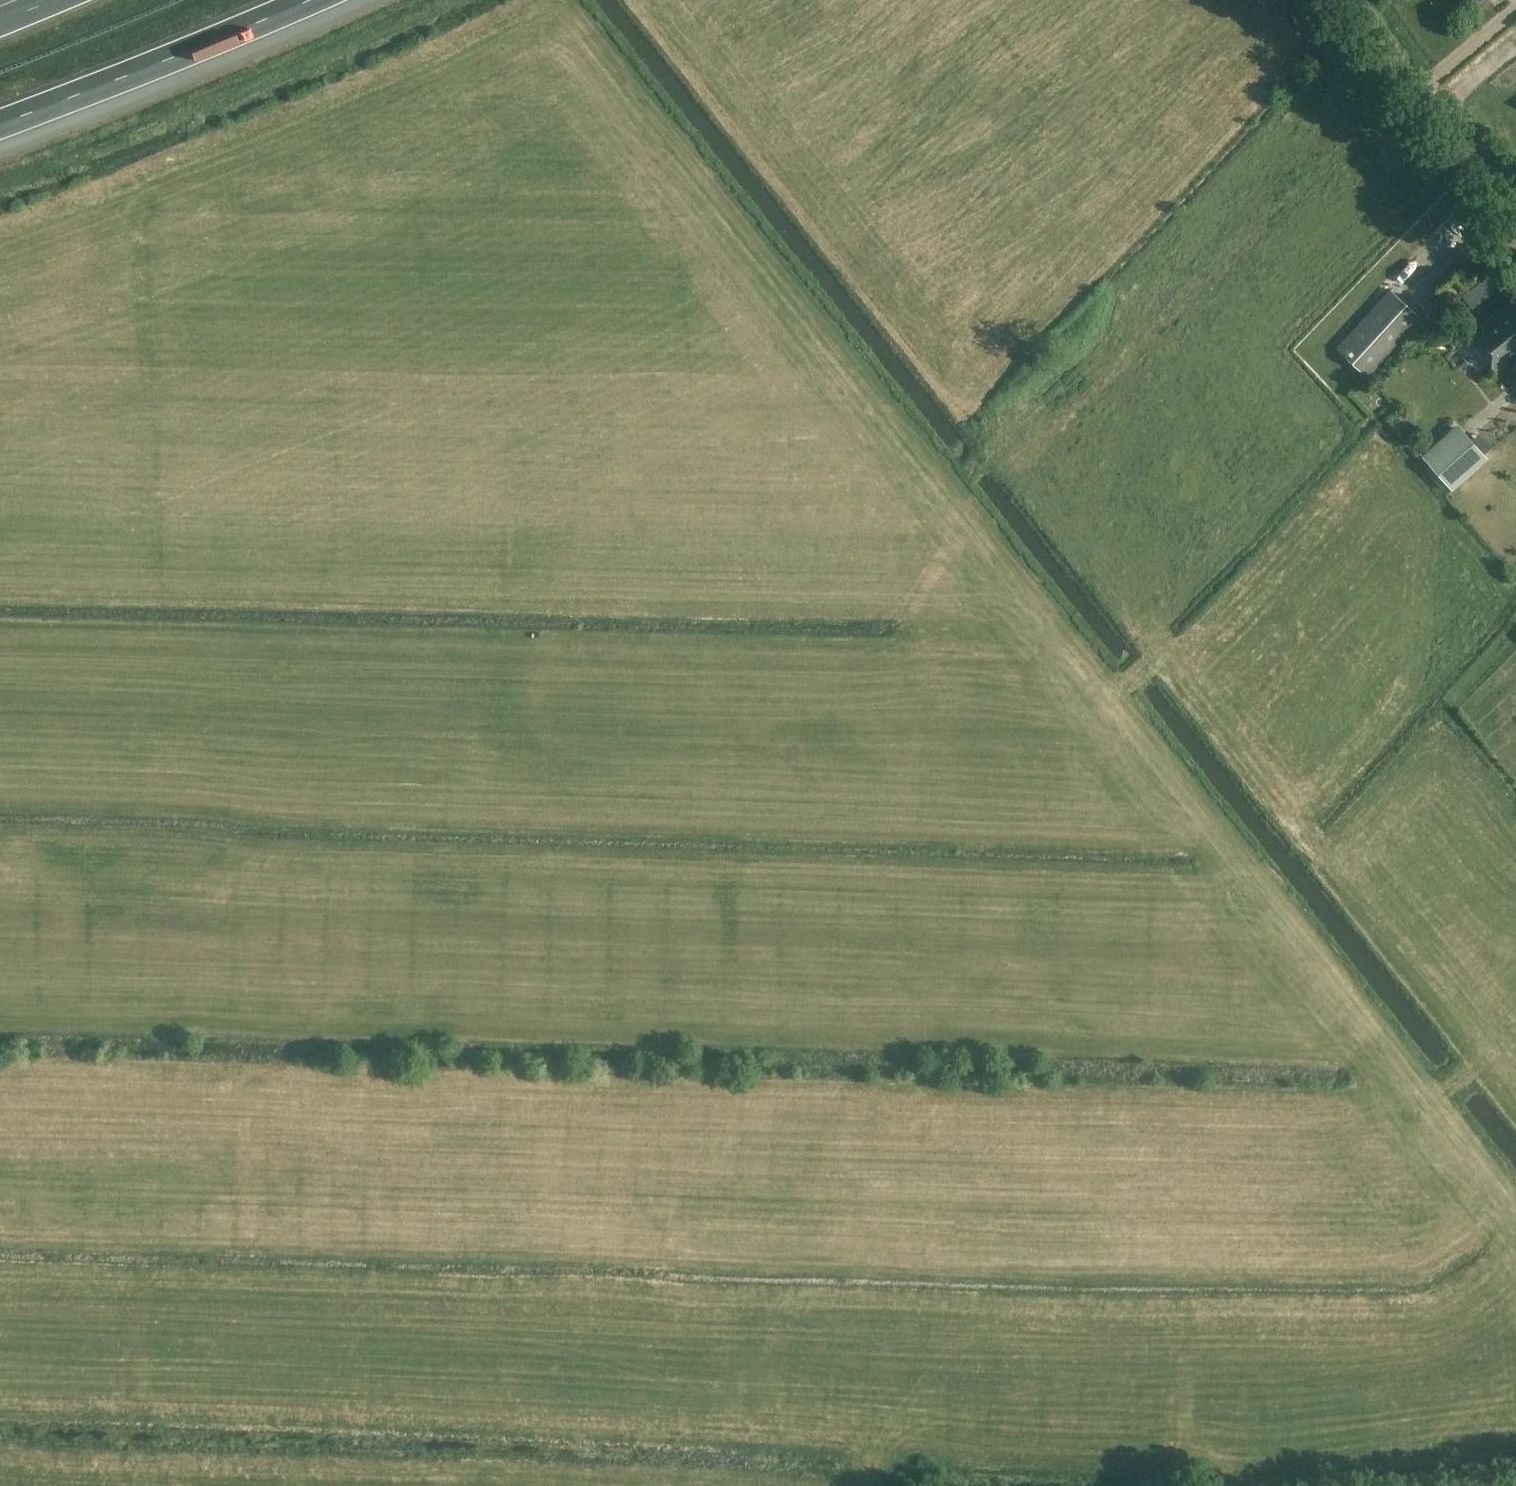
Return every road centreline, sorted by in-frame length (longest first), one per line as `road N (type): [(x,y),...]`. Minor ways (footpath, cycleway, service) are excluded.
road 1 (motorway): [(0,124),(309,0)]
road 2 (unclassified): [(1515,224),(1349,0)]

